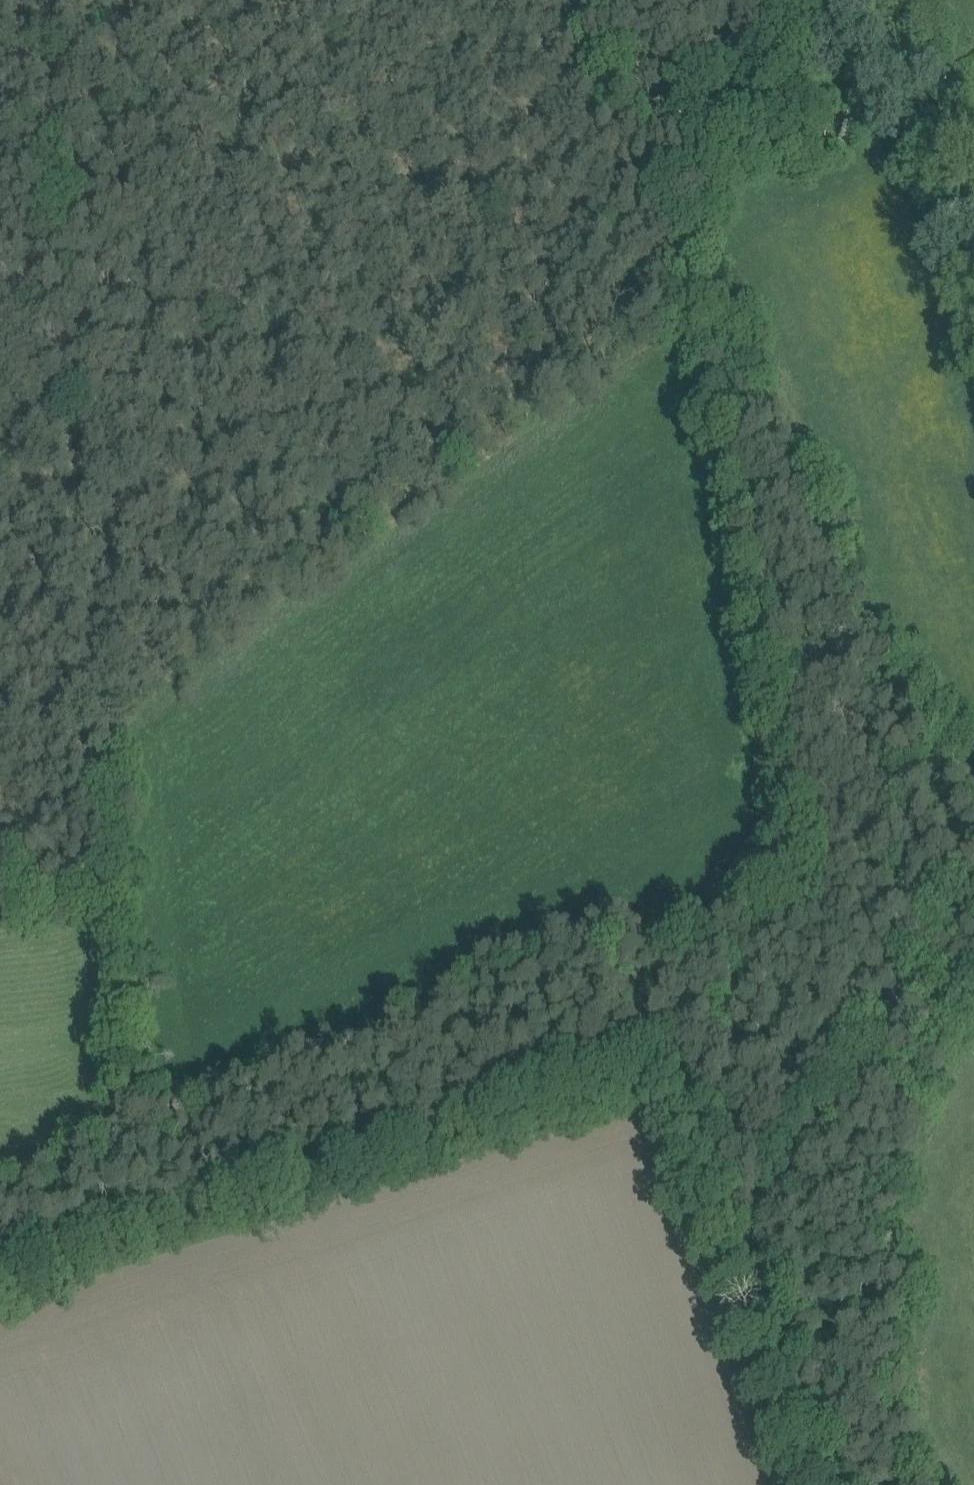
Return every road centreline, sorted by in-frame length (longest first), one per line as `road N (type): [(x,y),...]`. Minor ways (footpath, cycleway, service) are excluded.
road 1 (track): [(744,1238),(787,1143),(973,882)]
road 2 (track): [(835,1484),(744,1238)]

